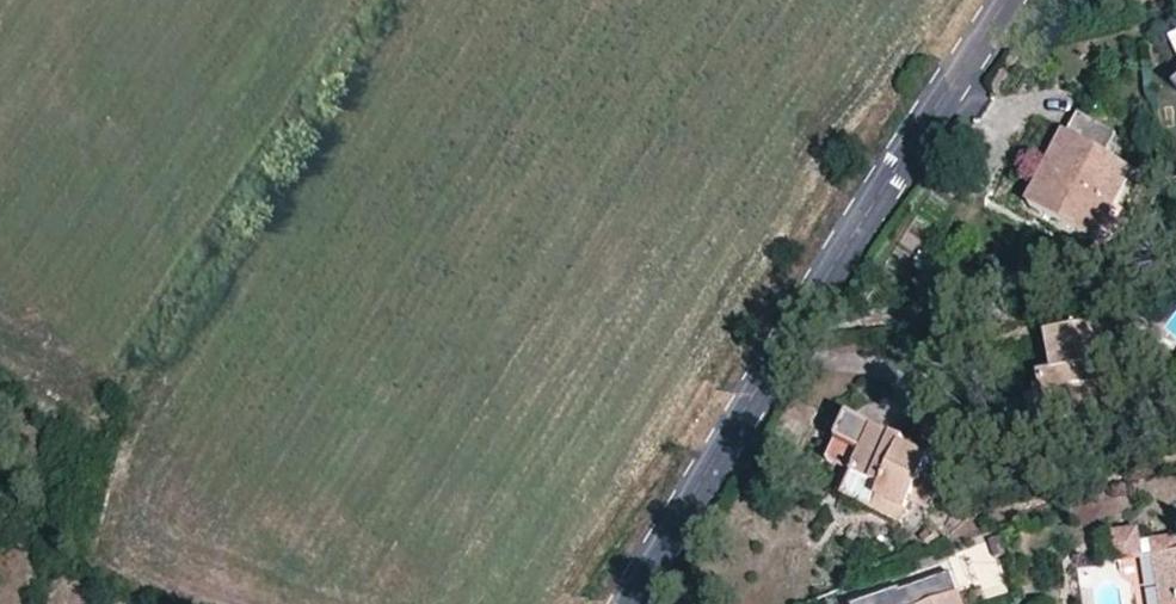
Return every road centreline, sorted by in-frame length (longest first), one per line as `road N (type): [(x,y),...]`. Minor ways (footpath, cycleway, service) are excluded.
road 1 (residential): [(625,603),(1005,0)]

